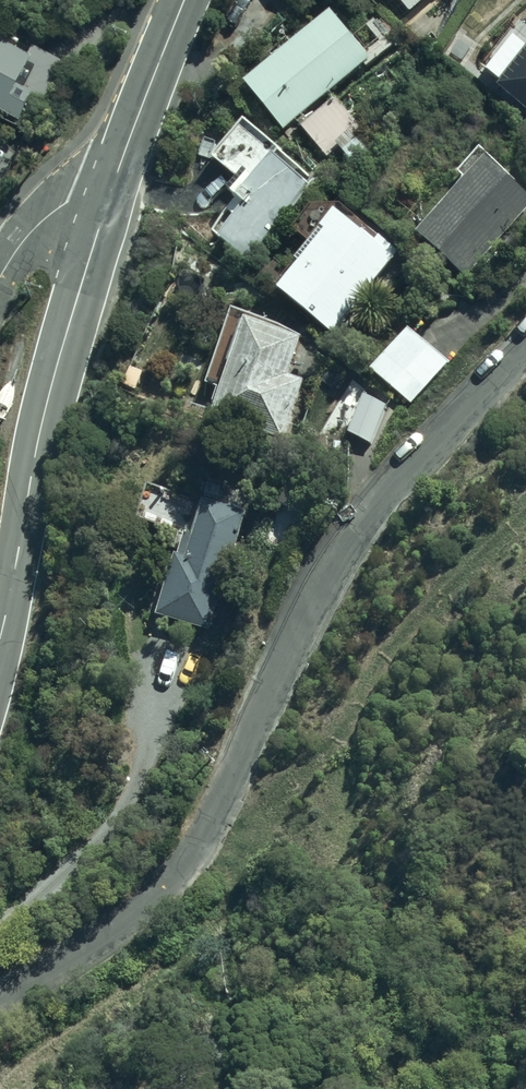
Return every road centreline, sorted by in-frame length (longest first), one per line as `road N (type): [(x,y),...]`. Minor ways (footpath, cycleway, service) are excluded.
road 1 (residential): [(525,347),(377,505),(310,605),(204,833),(166,884),(81,950),(0,990)]
road 2 (secondary): [(0,635),(41,415),(116,171)]
road 3 (secondary): [(116,171),(183,0)]
road 4 (residential): [(0,275),(44,217),(116,171)]

